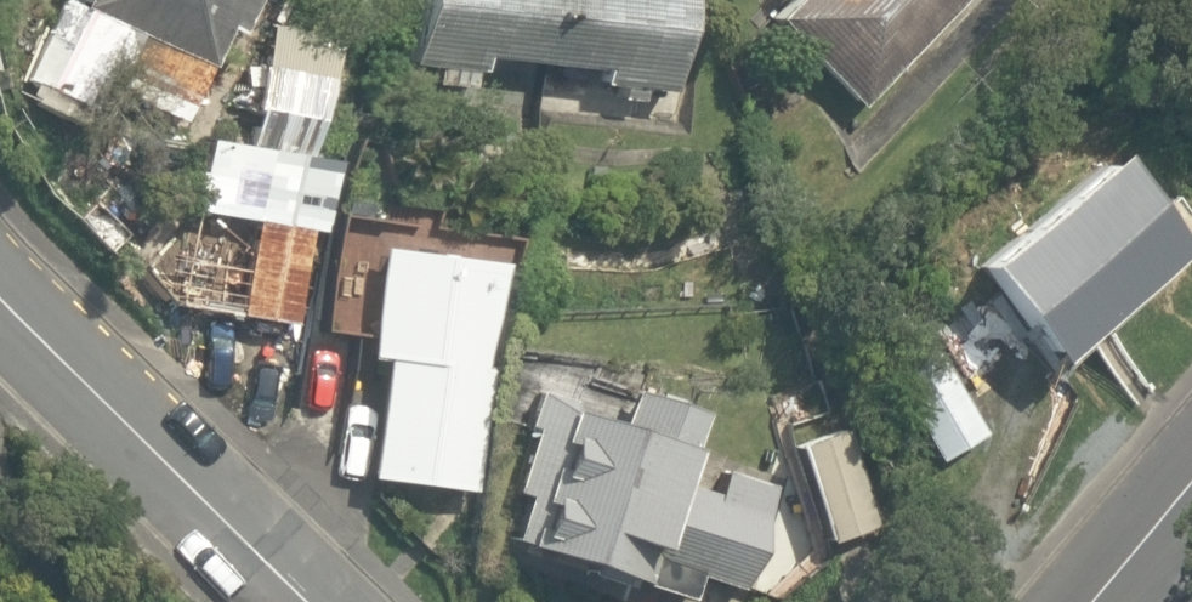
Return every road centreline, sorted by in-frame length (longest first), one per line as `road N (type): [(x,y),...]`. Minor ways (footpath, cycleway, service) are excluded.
road 1 (residential): [(289,601),(165,482),(0,299)]
road 2 (residential): [(1191,490),(1097,601)]

